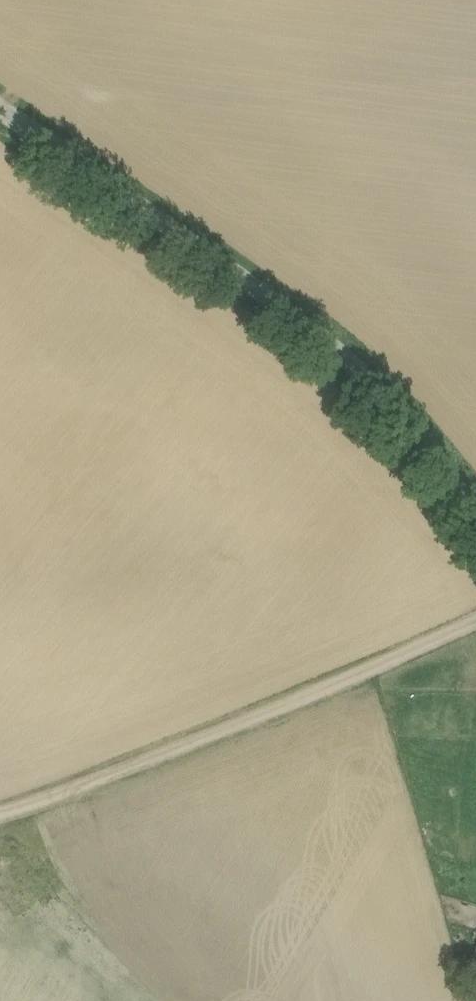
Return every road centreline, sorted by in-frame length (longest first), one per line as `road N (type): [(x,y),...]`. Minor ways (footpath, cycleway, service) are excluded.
road 1 (unclassified): [(475,505),(398,404),(347,359),(0,108)]
road 2 (track): [(475,626),(328,694),(0,819)]

